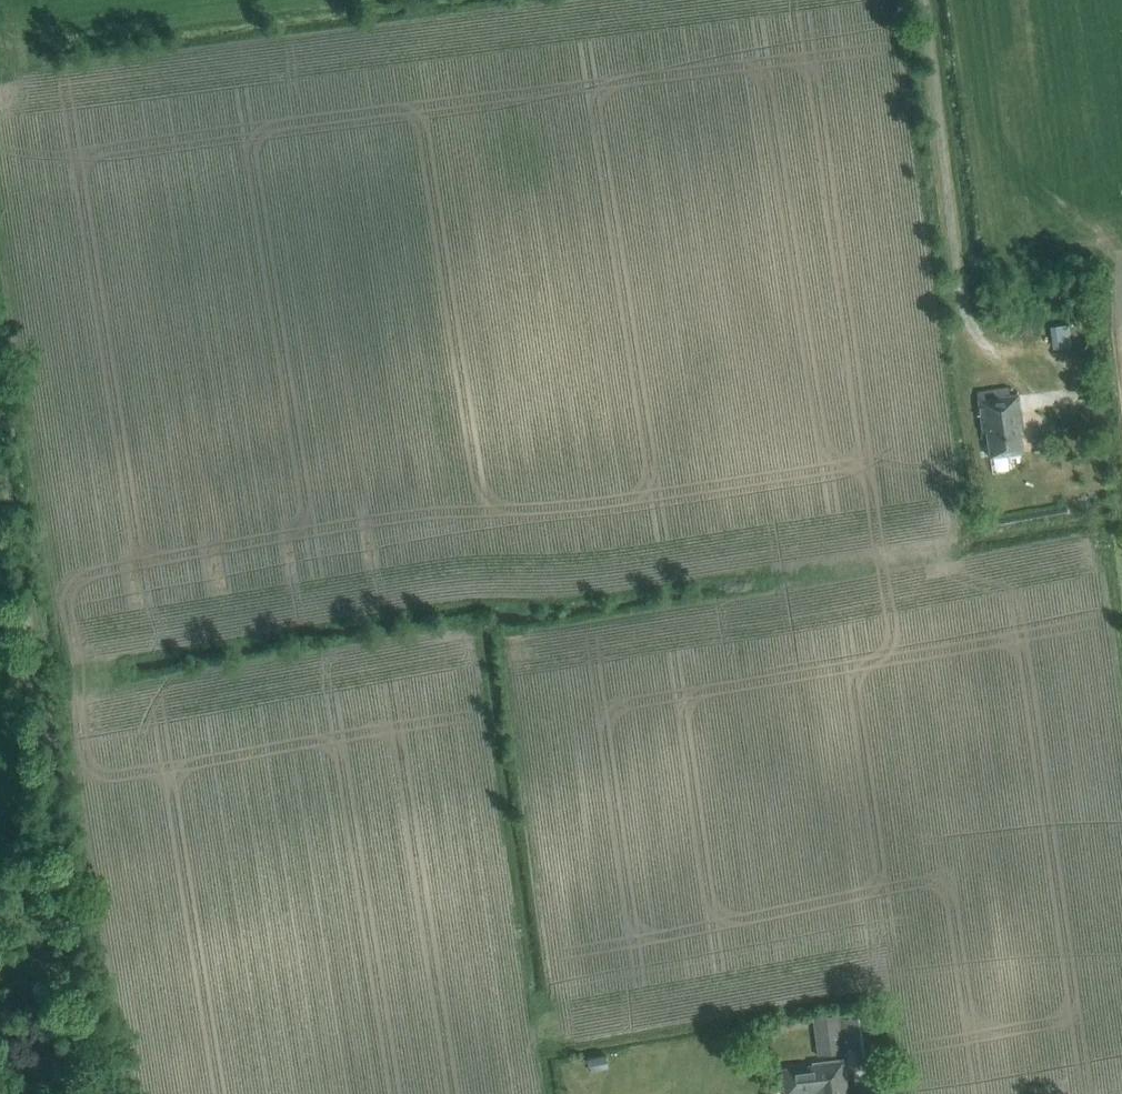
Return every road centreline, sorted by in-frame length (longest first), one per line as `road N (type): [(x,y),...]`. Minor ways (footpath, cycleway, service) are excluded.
road 1 (track): [(0,428),(101,1093)]

